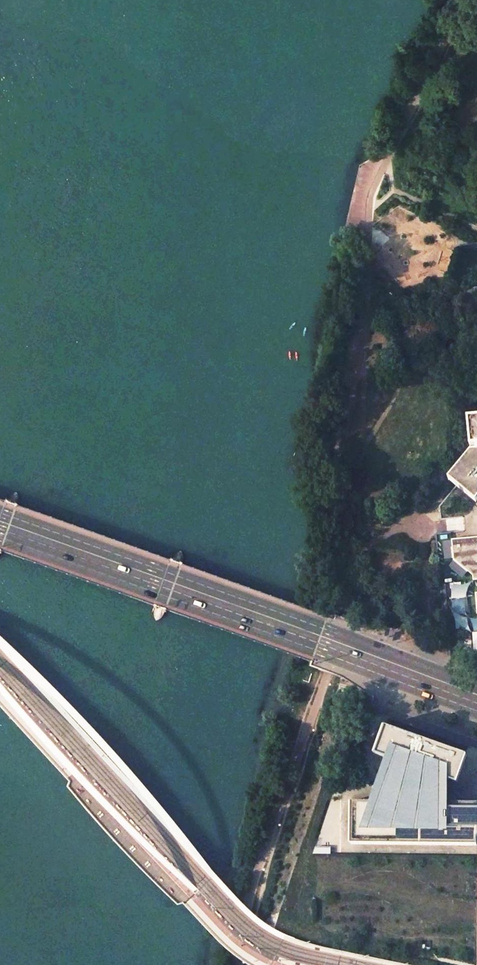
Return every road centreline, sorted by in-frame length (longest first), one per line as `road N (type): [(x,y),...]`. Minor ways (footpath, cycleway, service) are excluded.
road 1 (primary): [(377,658),(0,523)]

